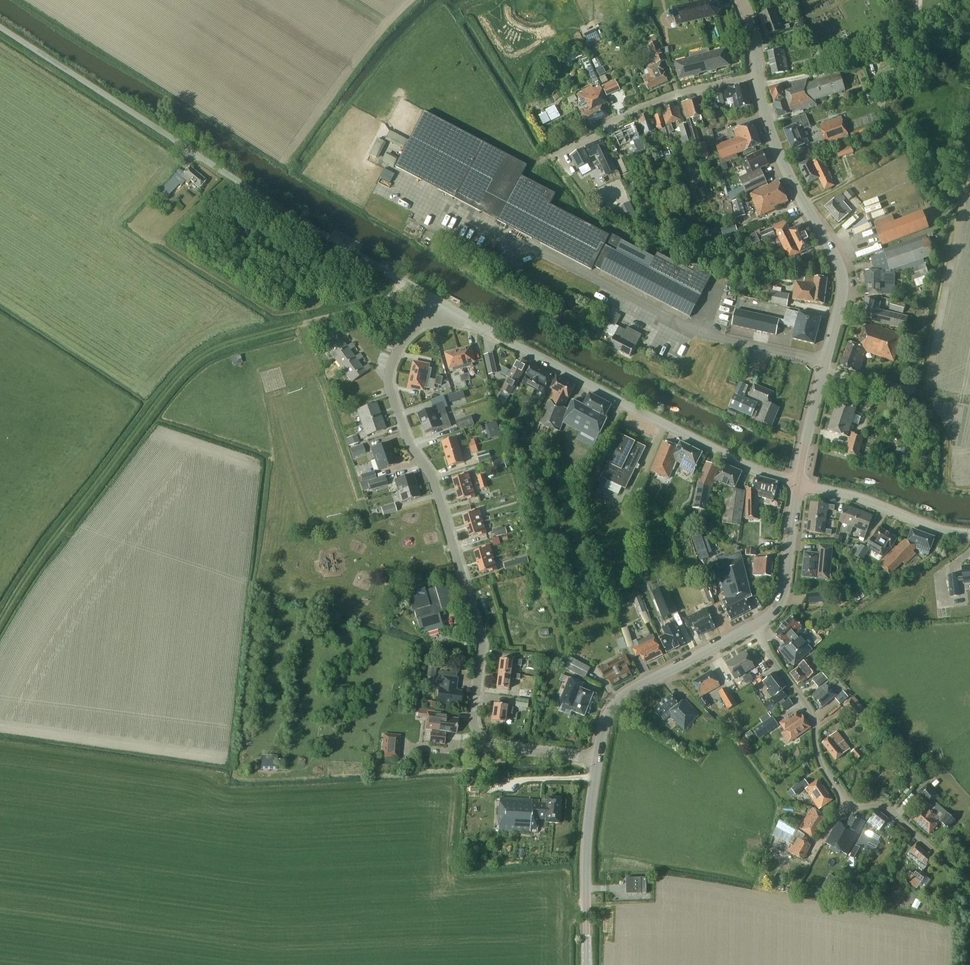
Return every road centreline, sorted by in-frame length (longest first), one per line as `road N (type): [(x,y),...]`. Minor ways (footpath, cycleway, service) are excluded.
road 1 (residential): [(598,759),(502,748),(473,723),(483,640),(431,477),(387,382),(401,346),(440,302)]
road 2 (unclassified): [(440,302),(0,27)]
road 3 (unclassified): [(798,483),(658,420),(440,302)]
road 4 (secondary): [(823,362),(842,293),(840,269),(781,159),(757,75)]
road 5 (residential): [(823,362),(712,339),(554,260)]
road 6 (residential): [(550,154),(661,99),(757,75)]
road 7 (secondary): [(598,759),(606,719),(624,695),(754,625)]
road 8 (secondary): [(586,964),(586,855),(598,759)]
road 9 (residential): [(844,798),(819,758),(809,708),(754,625)]
road 10 (unclassified): [(969,532),(798,483)]
road 11 (secondary): [(754,625),(782,596),(798,483)]
road 12 (residential): [(969,880),(885,807),(844,798)]
road 13 (secondary): [(798,483),(823,362)]

